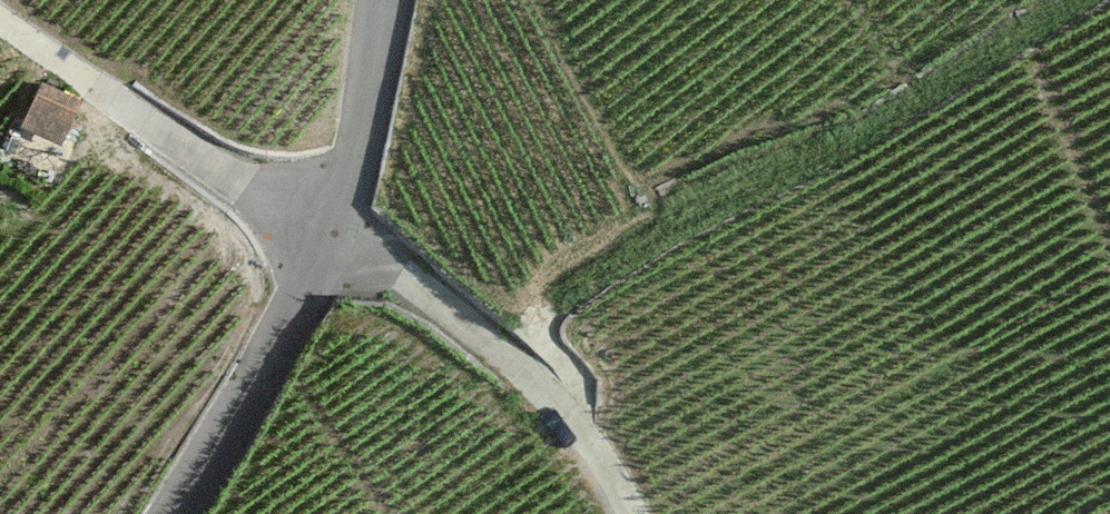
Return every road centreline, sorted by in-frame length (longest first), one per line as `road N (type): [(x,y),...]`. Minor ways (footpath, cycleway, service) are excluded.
road 1 (track): [(628,513),(576,421),(510,356),(0,23)]
road 2 (track): [(1085,0),(992,69),(584,264),(510,356)]
road 3 (residential): [(384,0),(358,154),(332,241),(178,513)]

